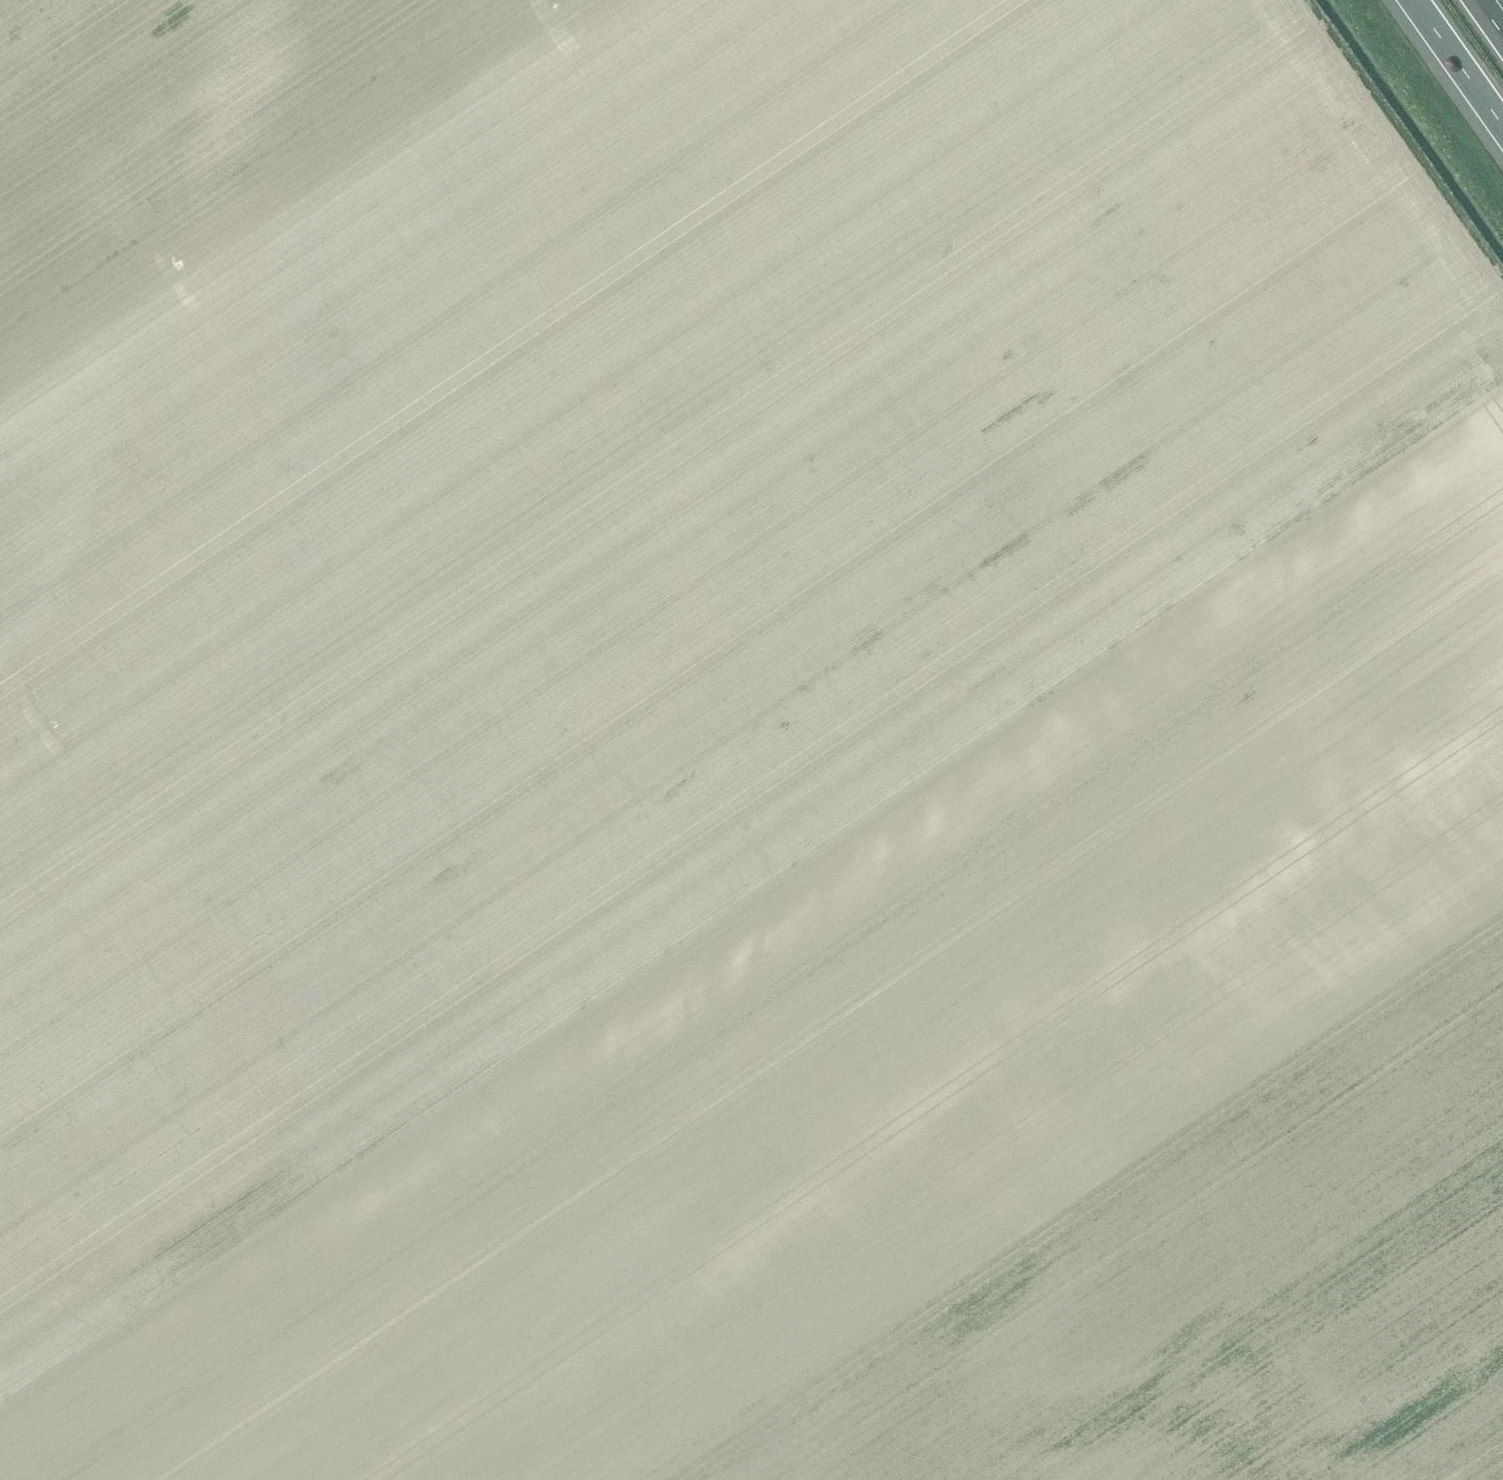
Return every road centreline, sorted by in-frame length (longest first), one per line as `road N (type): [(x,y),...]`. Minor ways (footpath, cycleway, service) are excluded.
road 1 (motorway): [(1413,0),(1502,127)]

